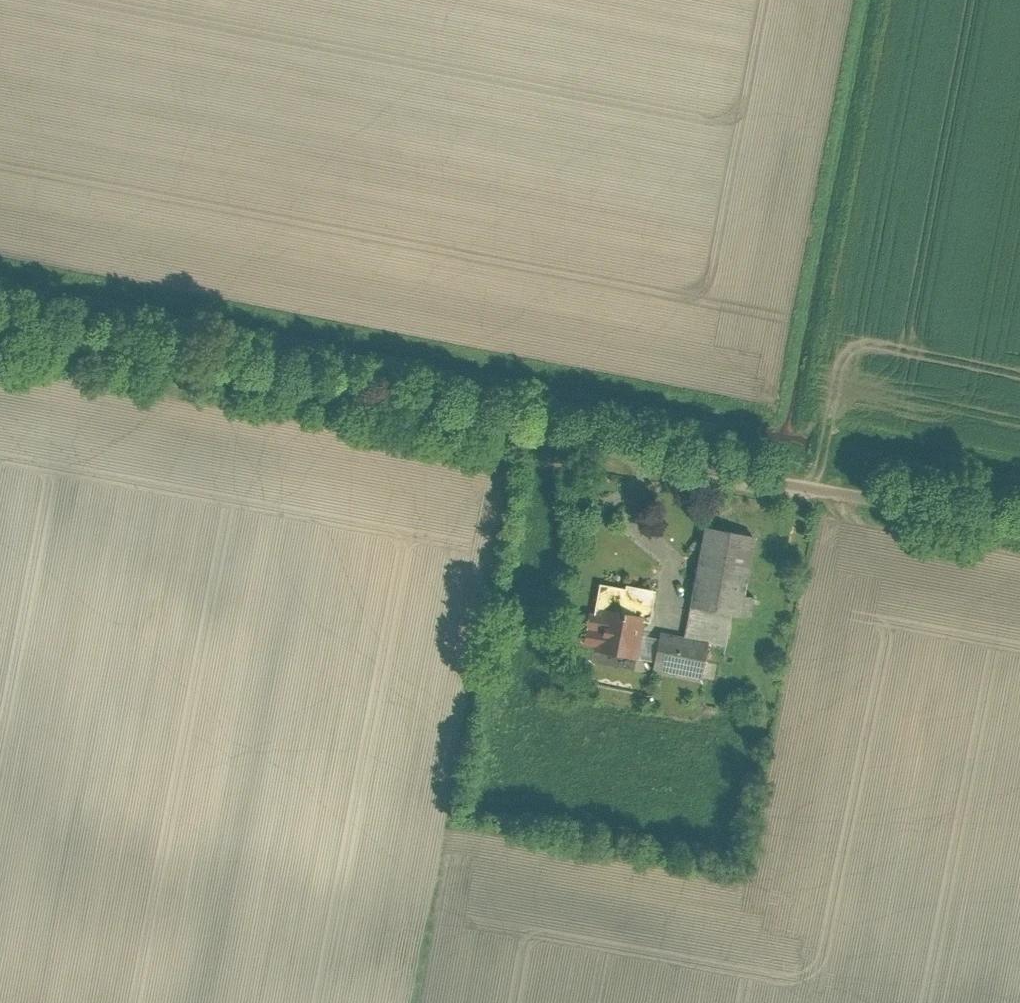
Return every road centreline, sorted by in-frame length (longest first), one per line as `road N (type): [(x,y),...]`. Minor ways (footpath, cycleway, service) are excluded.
road 1 (unclassified): [(0,313),(1019,512)]

